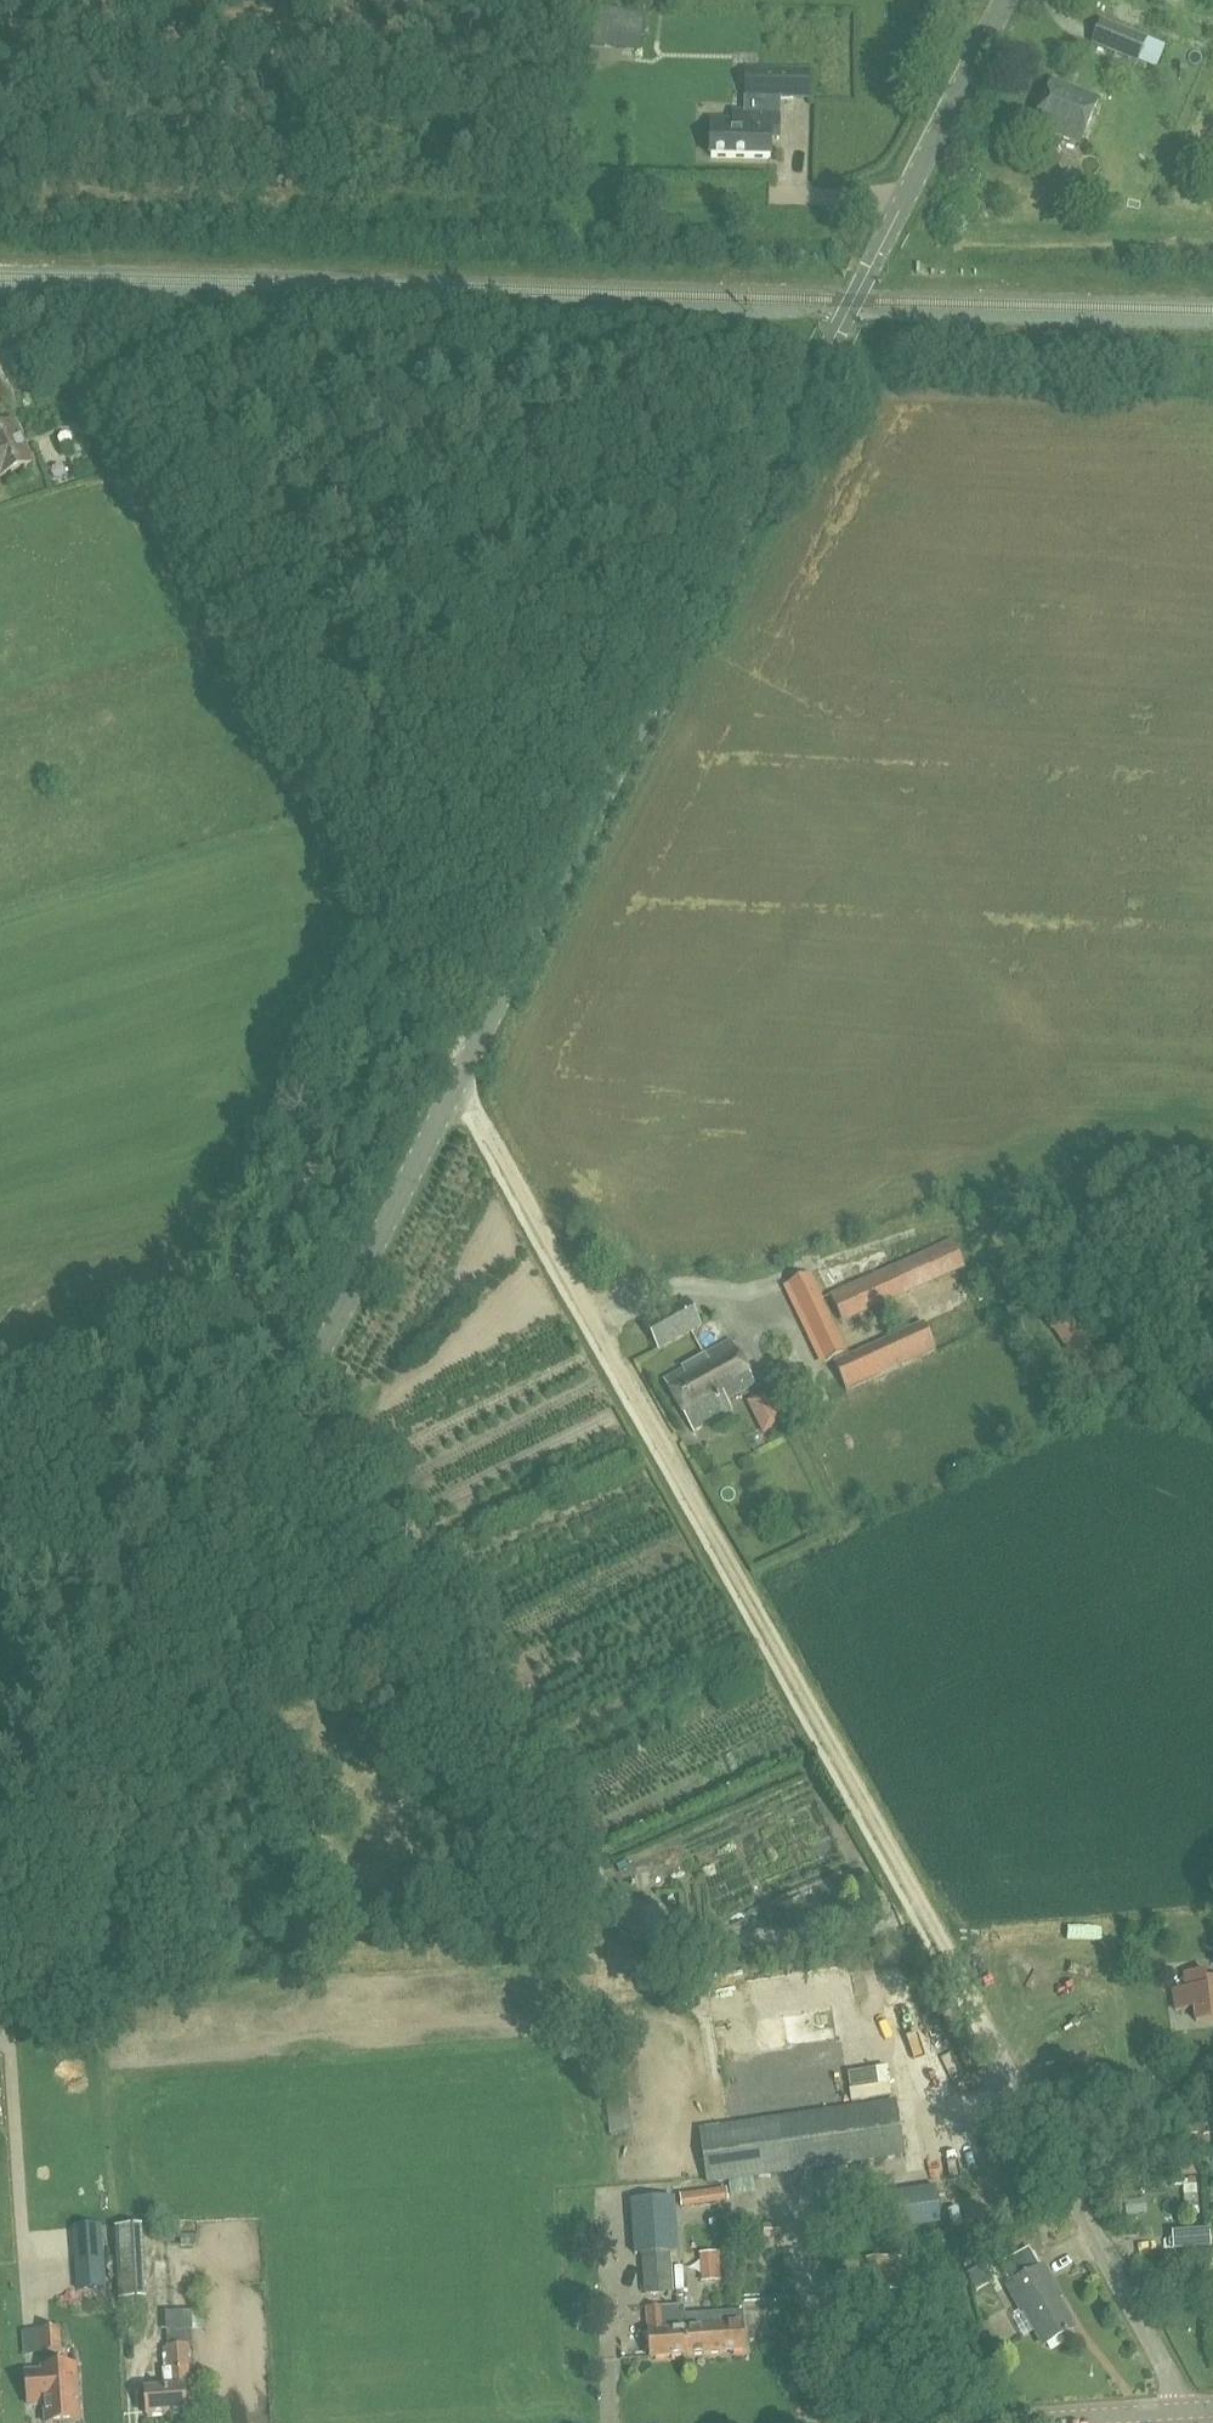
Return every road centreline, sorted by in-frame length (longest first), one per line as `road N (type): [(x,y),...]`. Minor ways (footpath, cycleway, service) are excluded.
road 1 (tertiary): [(0,1987),(1008,0)]
road 2 (track): [(1002,2077),(458,1083)]
road 3 (track): [(458,1083),(437,1009),(74,369)]
road 4 (residential): [(1187,2409),(1002,2077)]
road 5 (secondary): [(1016,2422),(1187,2409)]

